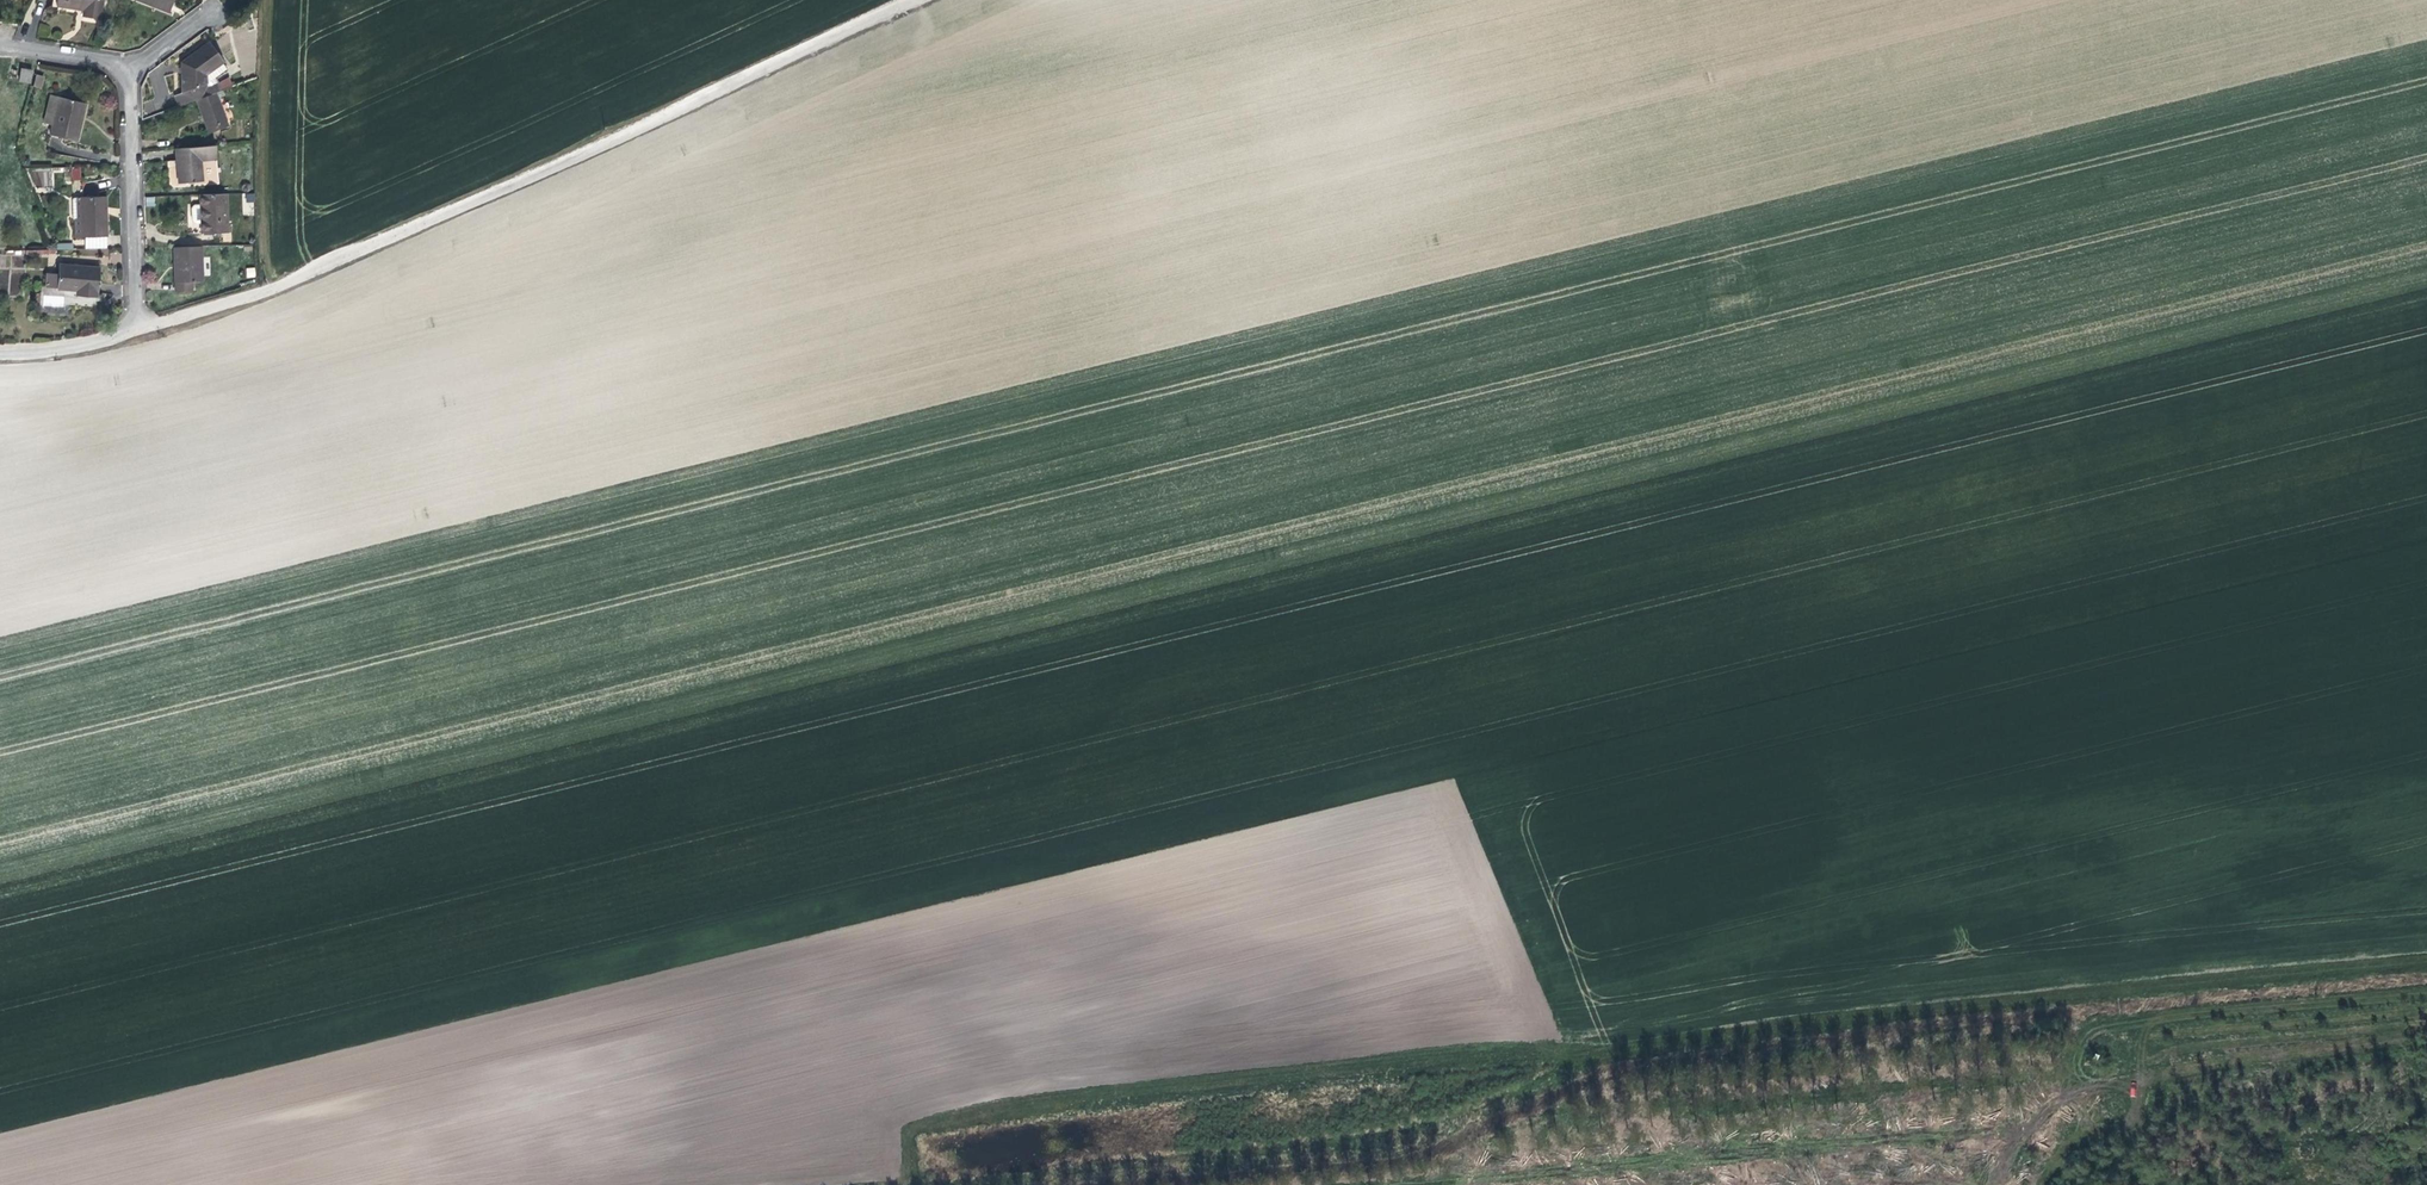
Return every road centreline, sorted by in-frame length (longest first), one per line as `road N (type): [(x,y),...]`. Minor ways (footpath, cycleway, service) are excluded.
road 1 (track): [(898,1184),(1419,1140),(1583,1060),(1858,1020),(2222,983)]
road 2 (track): [(907,0),(288,283),(142,332)]
road 3 (residential): [(127,71),(142,332)]
road 4 (unclassified): [(142,332),(0,348)]
road 5 (residential): [(0,43),(121,63),(127,71)]

